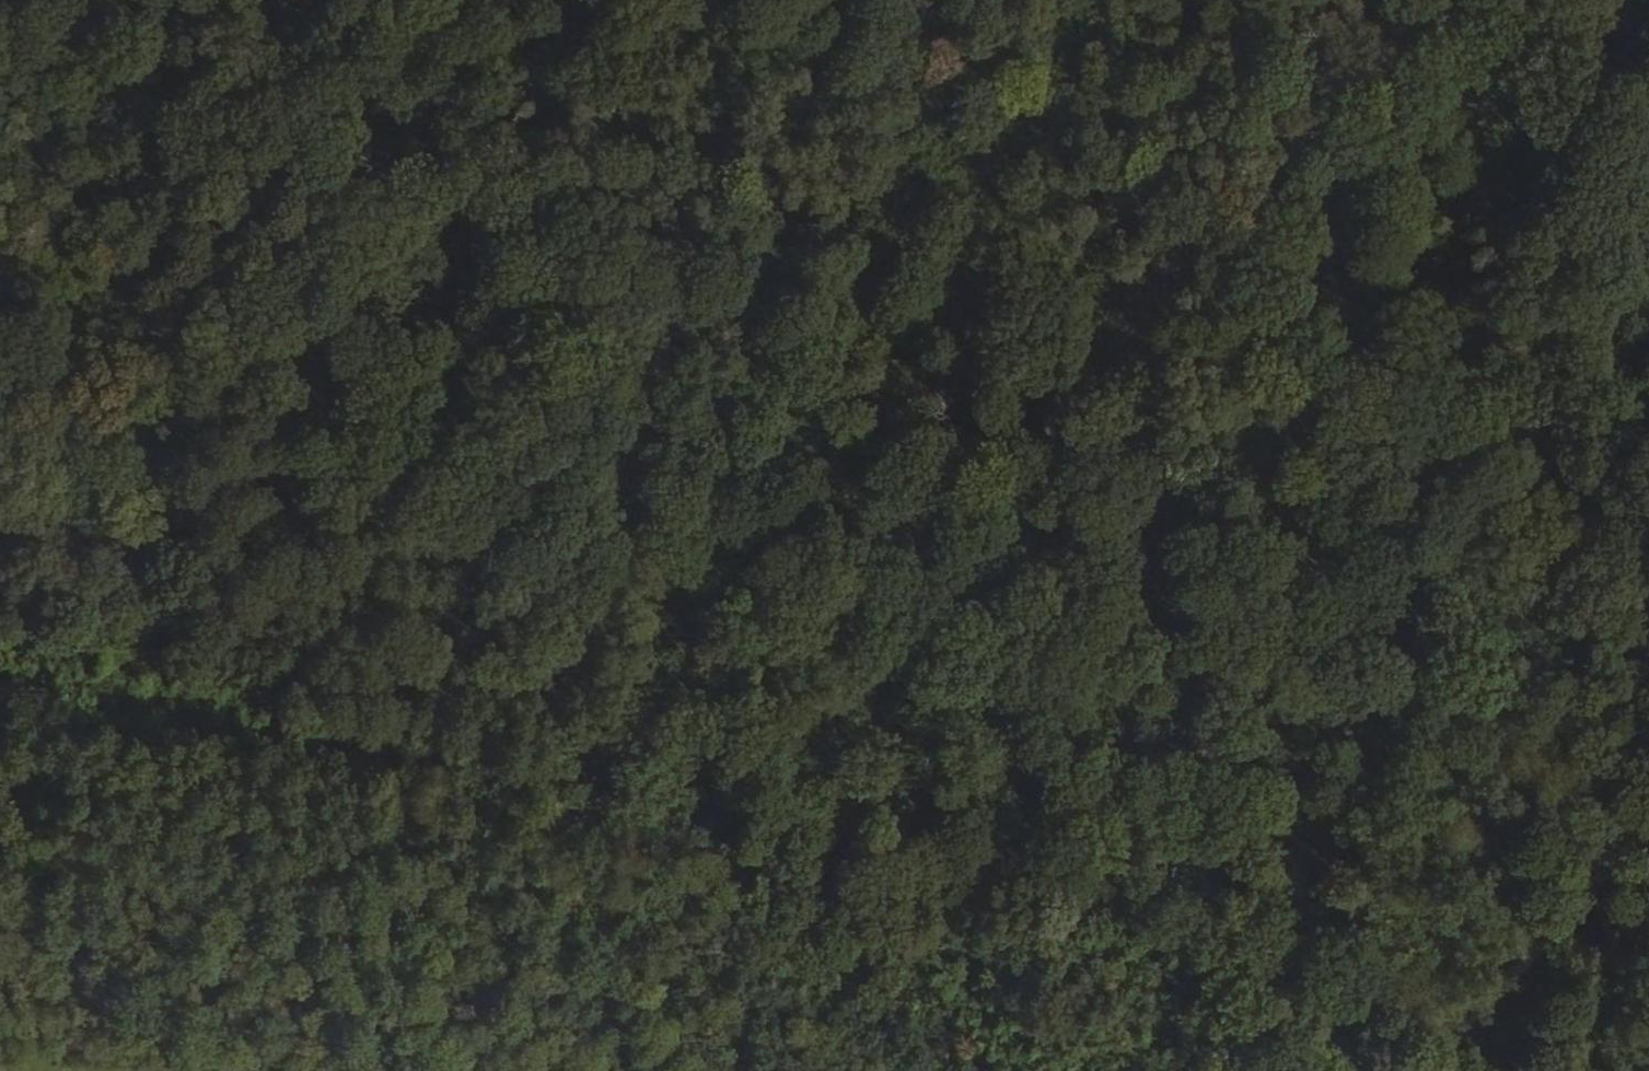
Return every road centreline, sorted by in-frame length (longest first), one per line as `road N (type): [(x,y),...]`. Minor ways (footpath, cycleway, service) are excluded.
road 1 (track): [(0,784),(751,985),(887,1070)]
road 2 (track): [(1429,1070),(1648,833)]

